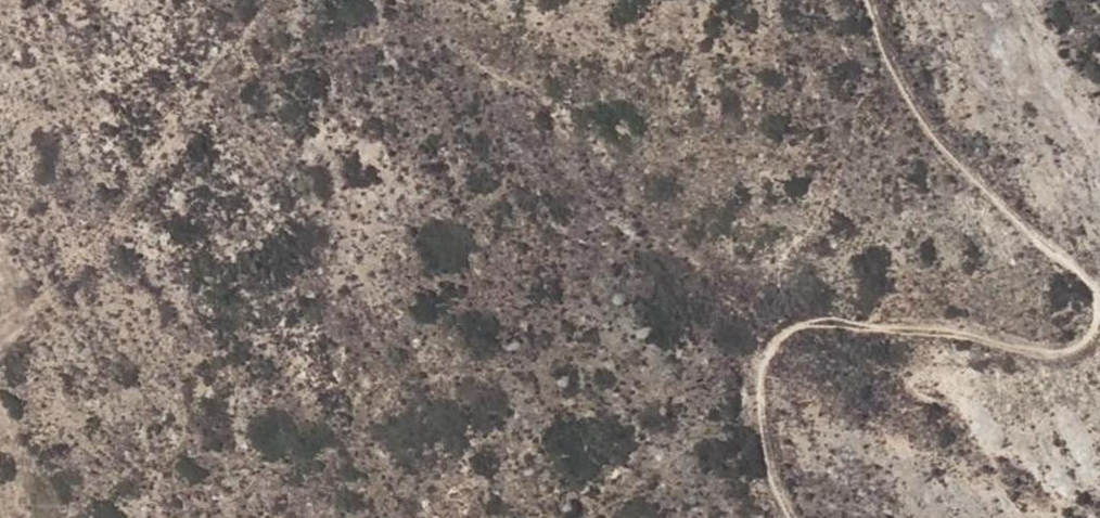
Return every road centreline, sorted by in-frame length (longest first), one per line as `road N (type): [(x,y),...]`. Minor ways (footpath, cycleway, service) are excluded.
road 1 (track): [(794,517),(757,449),(748,410),(754,339),(772,315),(831,290),(922,323),(1048,339),(1080,338),(1099,320)]
road 2 (track): [(0,350),(114,254),(293,0)]
road 3 (track): [(1099,272),(924,119),(881,0)]

